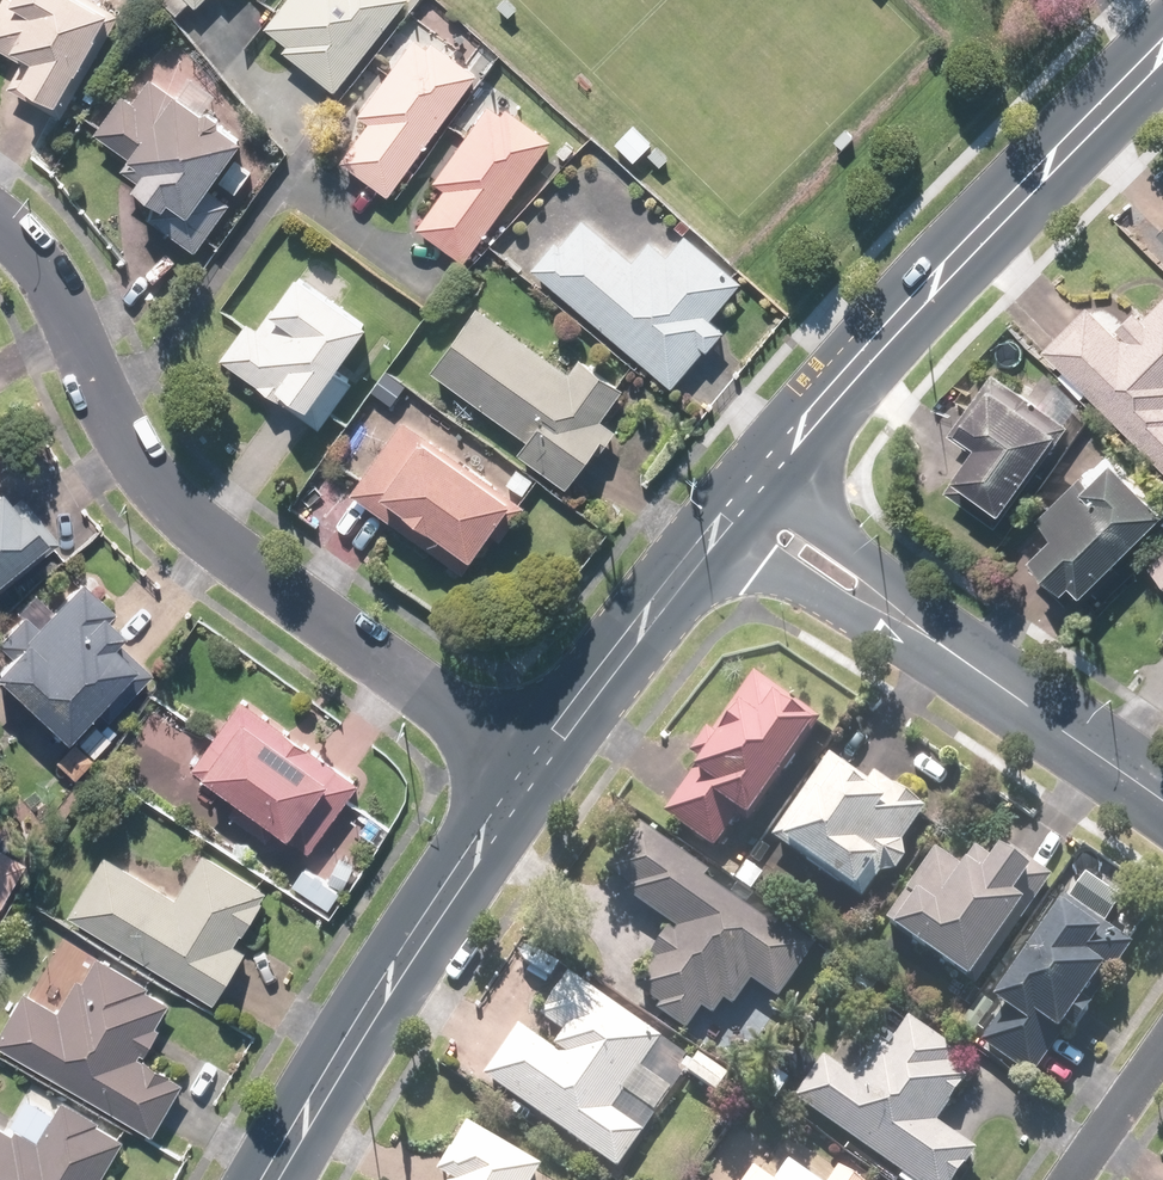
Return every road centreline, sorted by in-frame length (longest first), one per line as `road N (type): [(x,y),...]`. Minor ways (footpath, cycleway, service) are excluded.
road 1 (residential): [(525,763),(173,509),(145,478),(63,299),(0,220)]
road 2 (secondary): [(766,475),(1162,51)]
road 3 (secondary): [(279,1179),(525,763)]
road 4 (secondary): [(525,763),(716,528)]
road 5 (tertiary): [(1162,804),(941,646)]
road 6 (tertiary): [(941,646),(890,635),(716,528)]
road 7 (tertiary): [(766,475),(896,581),(941,646)]
road 8 (residential): [(1162,1060),(1076,1179)]

